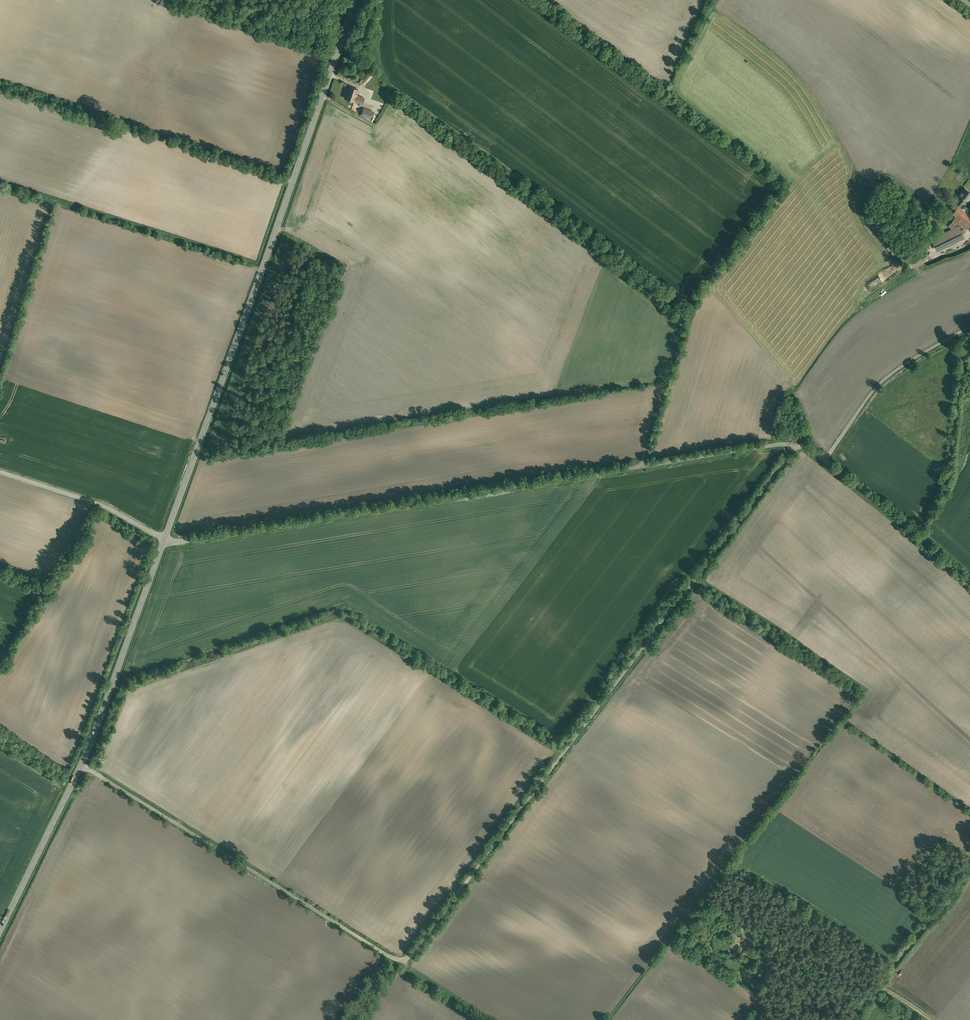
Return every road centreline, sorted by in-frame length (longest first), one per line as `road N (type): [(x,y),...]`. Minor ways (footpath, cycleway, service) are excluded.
road 1 (residential): [(808,446),(404,953),(390,954),(84,764)]
road 2 (residential): [(169,538),(783,441),(808,446)]
road 3 (secondary): [(356,0),(174,525)]
road 4 (secondary): [(169,538),(84,764)]
road 5 (unclassified): [(969,324),(884,375),(826,461)]
road 6 (secondary): [(84,764),(0,934)]
road 7 (residential): [(0,465),(174,525)]
road 8 (unclassified): [(826,461),(969,573)]
road 9 (unclassified): [(969,875),(865,1019)]

